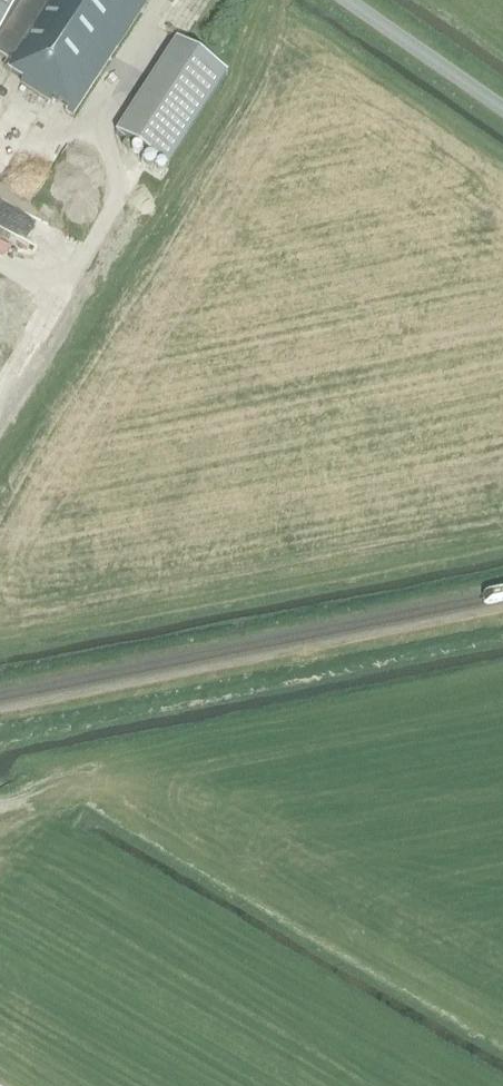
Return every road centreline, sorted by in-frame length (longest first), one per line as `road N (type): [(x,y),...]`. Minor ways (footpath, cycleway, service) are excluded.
road 1 (track): [(89,125),(111,162),(116,204),(0,392)]
road 2 (unclassified): [(502,109),(346,0)]

